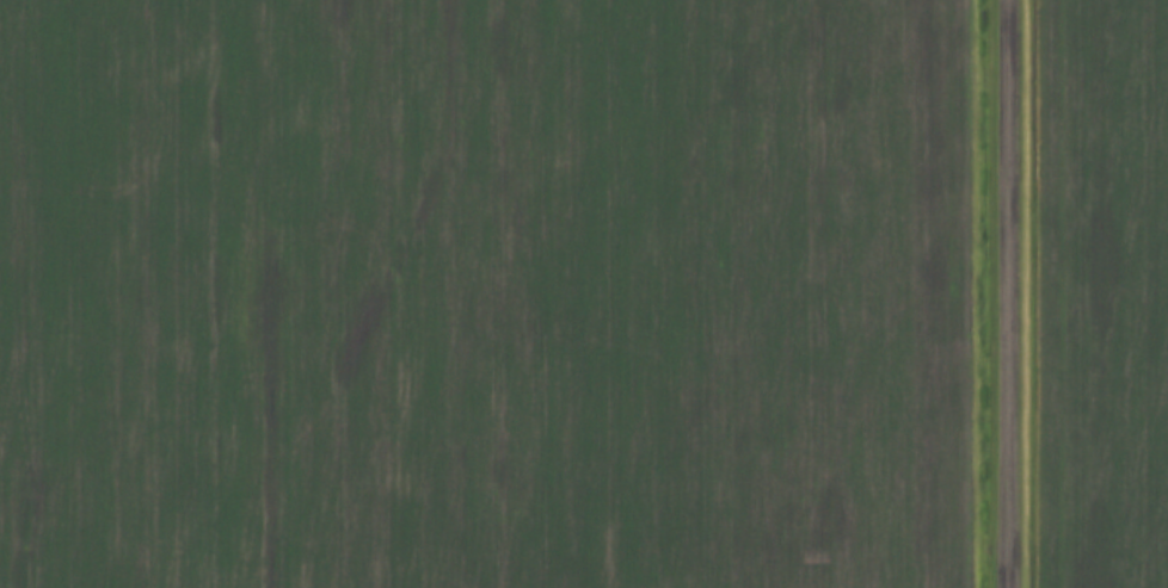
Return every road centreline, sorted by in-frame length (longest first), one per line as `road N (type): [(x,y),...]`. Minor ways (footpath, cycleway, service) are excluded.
road 1 (track): [(1015,587),(1015,0)]

